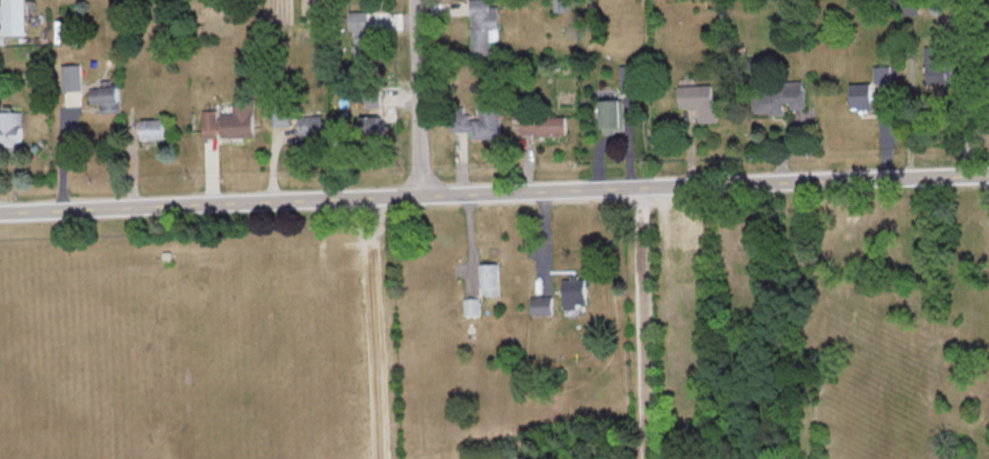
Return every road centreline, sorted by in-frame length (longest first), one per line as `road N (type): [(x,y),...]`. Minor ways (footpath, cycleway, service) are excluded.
road 1 (residential): [(988,177),(0,213)]
road 2 (residential): [(423,195),(416,0)]

